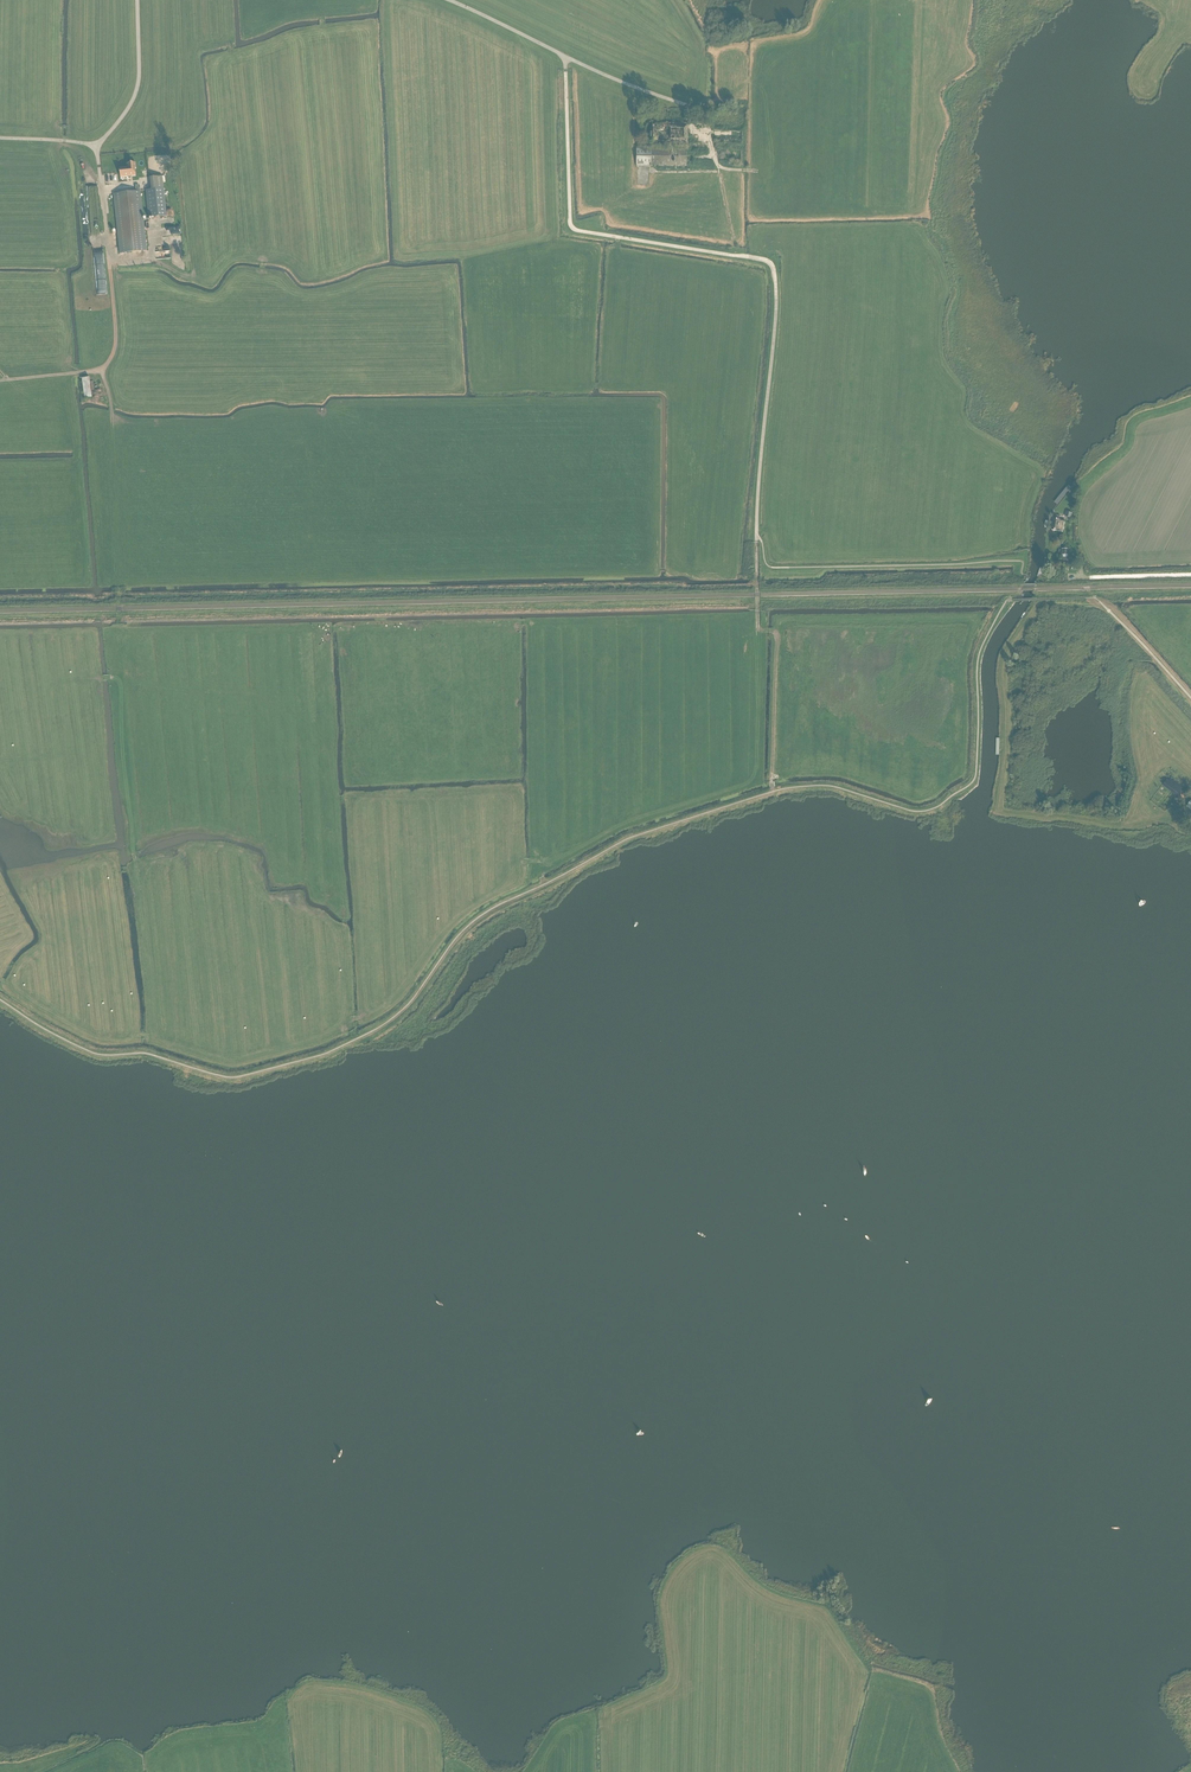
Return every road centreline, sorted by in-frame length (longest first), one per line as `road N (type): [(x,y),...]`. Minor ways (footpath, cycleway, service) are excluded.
road 1 (unclassified): [(747,258),(573,228),(565,56),(449,0)]
road 2 (unclassified): [(0,137),(98,145),(138,87),(138,0)]

